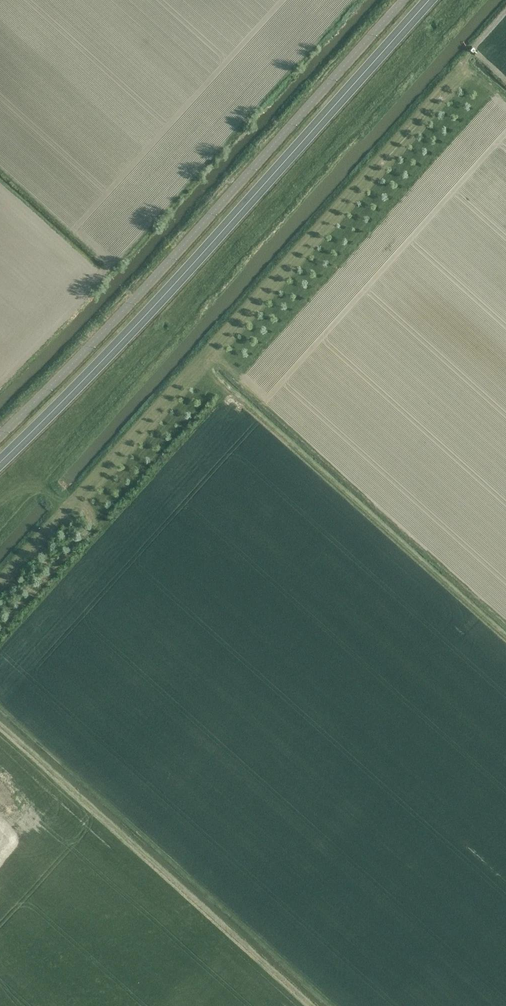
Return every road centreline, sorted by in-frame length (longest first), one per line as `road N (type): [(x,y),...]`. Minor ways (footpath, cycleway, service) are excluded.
road 1 (track): [(0,726),(316,1005)]
road 2 (track): [(505,623),(204,352)]
road 3 (track): [(204,352),(73,498)]

